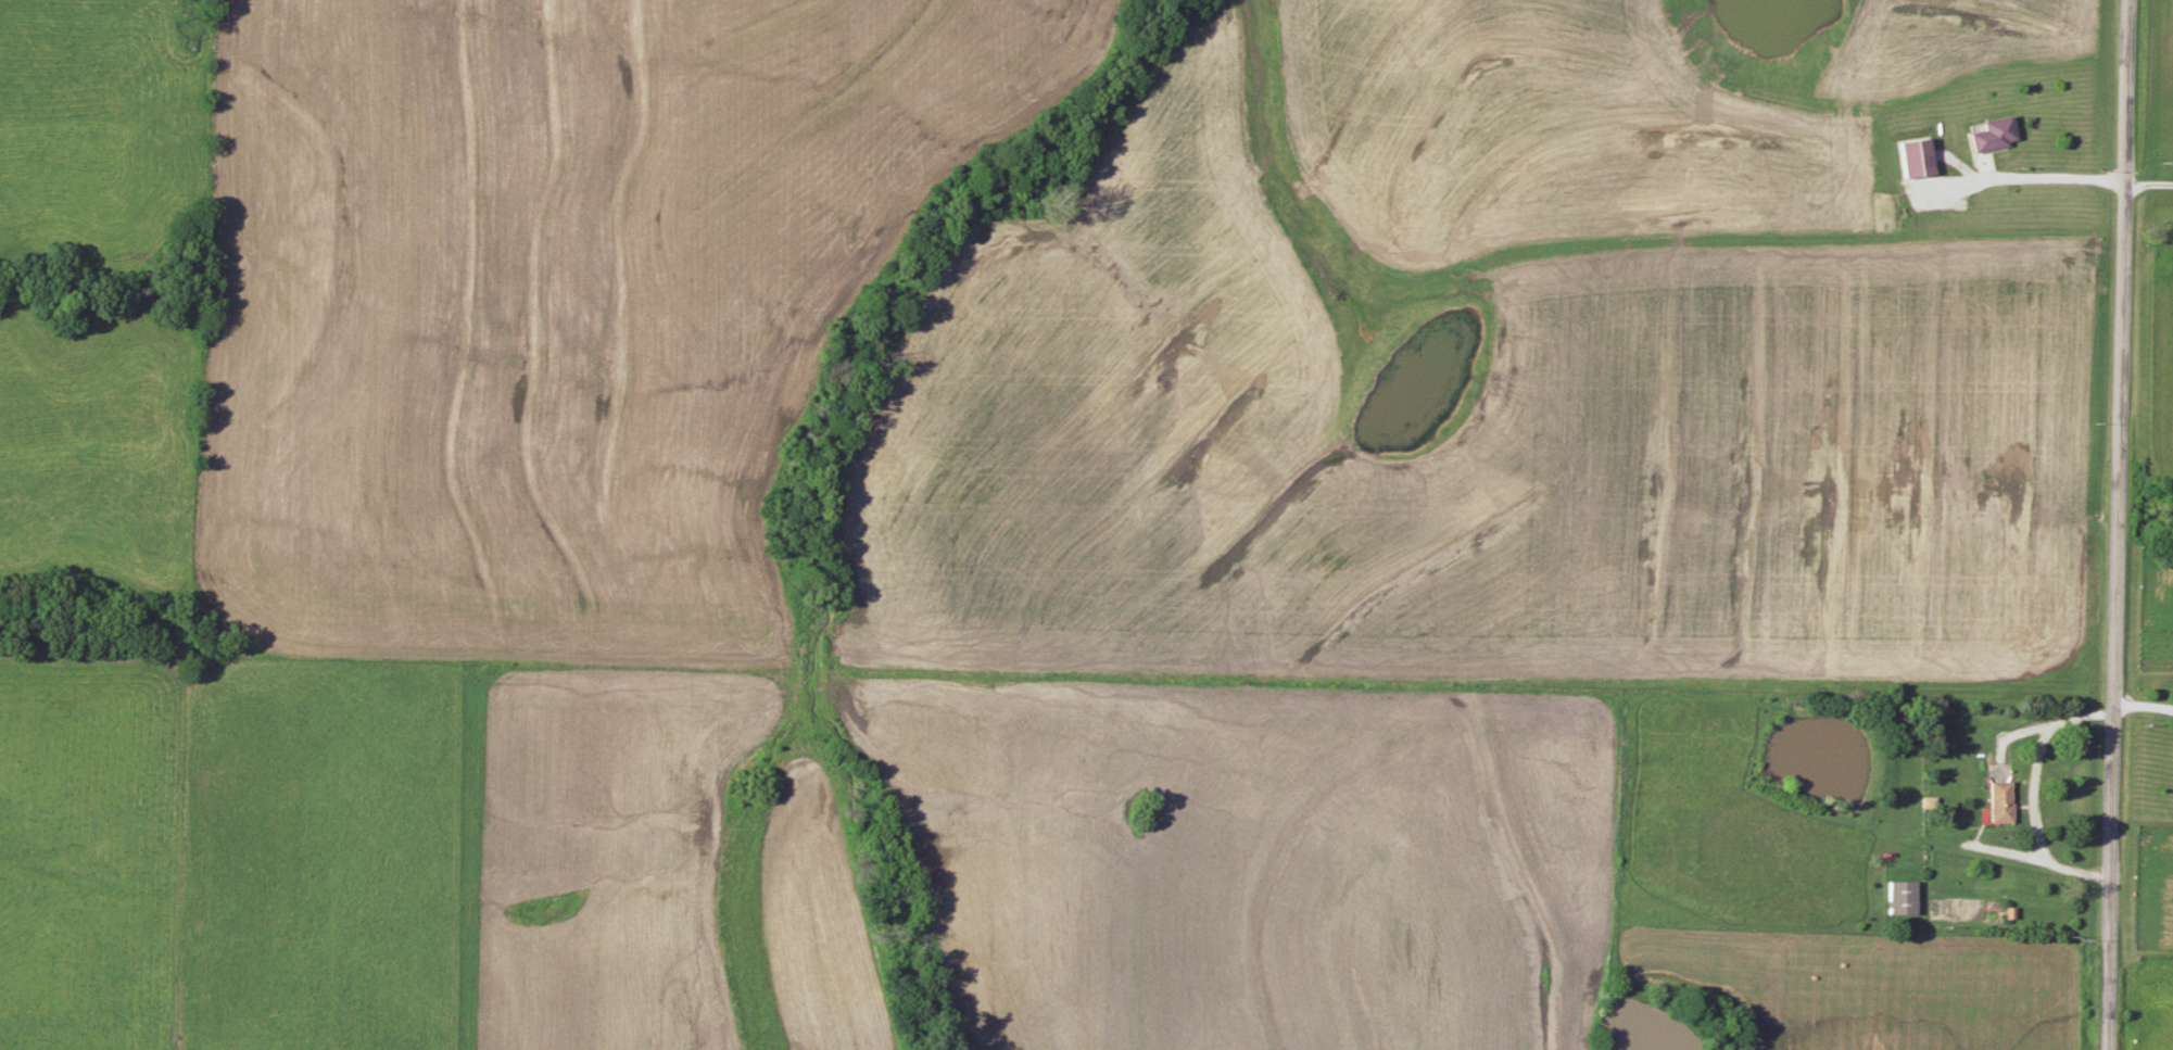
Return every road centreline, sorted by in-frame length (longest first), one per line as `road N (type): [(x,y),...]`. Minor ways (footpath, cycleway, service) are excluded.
road 1 (residential): [(2113,691),(1107,683),(1098,1049)]
road 2 (tertiary): [(2107,1049),(2131,0)]

